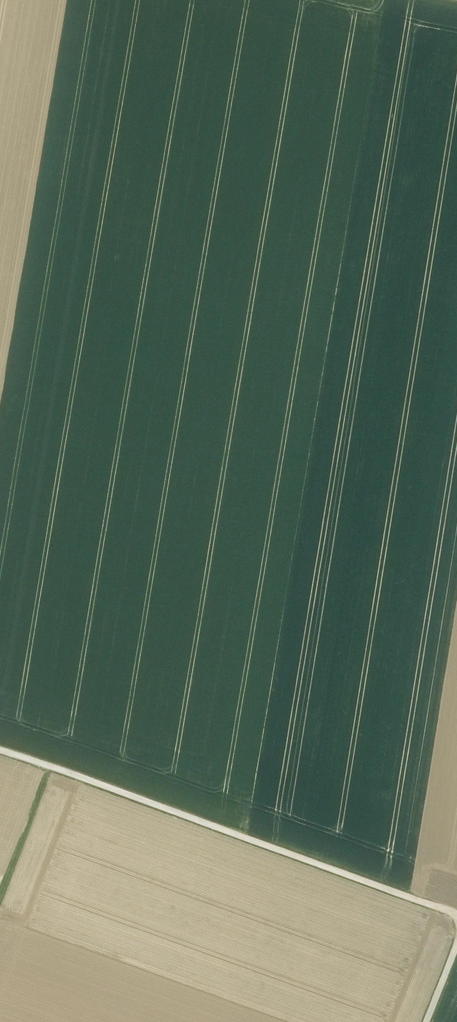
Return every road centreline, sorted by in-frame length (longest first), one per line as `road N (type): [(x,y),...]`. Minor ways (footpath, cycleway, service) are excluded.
road 1 (track): [(456,915),(0,752)]

